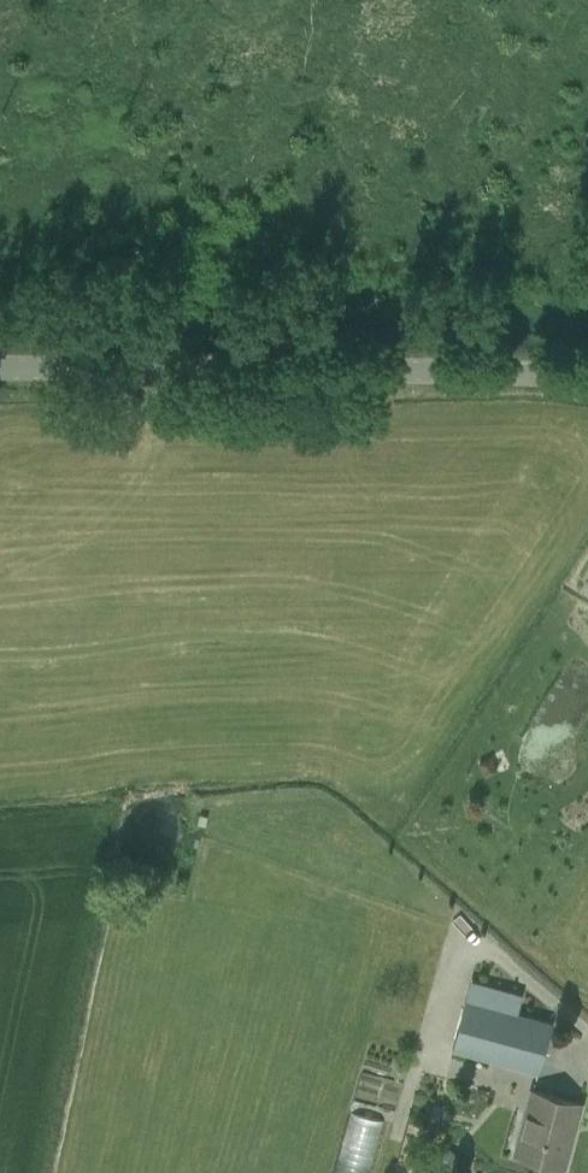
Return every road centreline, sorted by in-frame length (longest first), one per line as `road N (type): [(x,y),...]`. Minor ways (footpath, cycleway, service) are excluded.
road 1 (unclassified): [(587,369),(0,364)]

